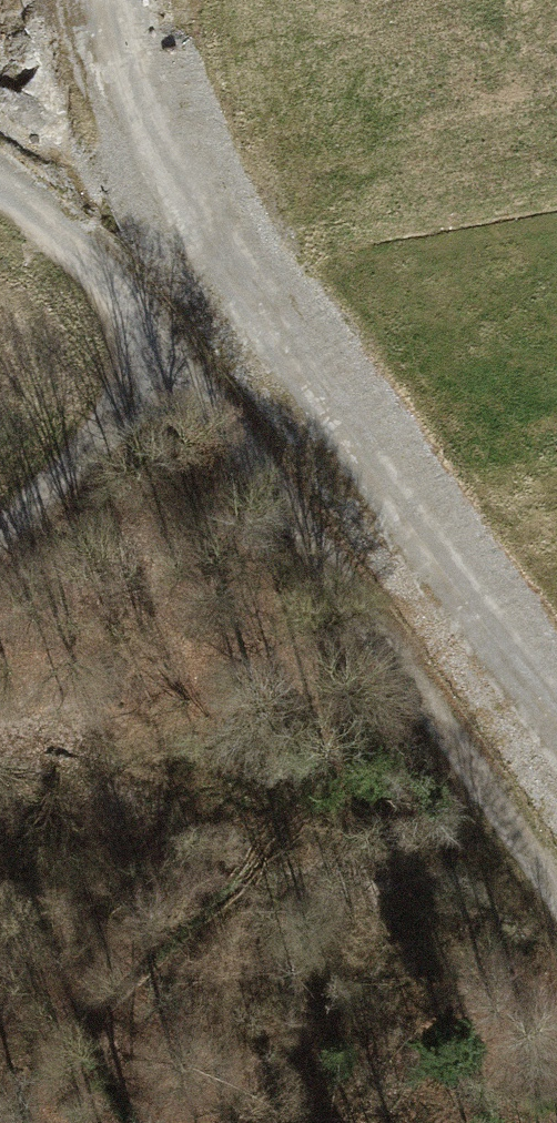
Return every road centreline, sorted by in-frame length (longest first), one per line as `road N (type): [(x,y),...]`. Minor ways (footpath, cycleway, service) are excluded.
road 1 (track): [(556,760),(146,189),(122,0)]
road 2 (track): [(171,377),(556,911)]
road 3 (track): [(171,377),(110,293),(0,191)]
road 4 (track): [(0,528),(171,377)]

